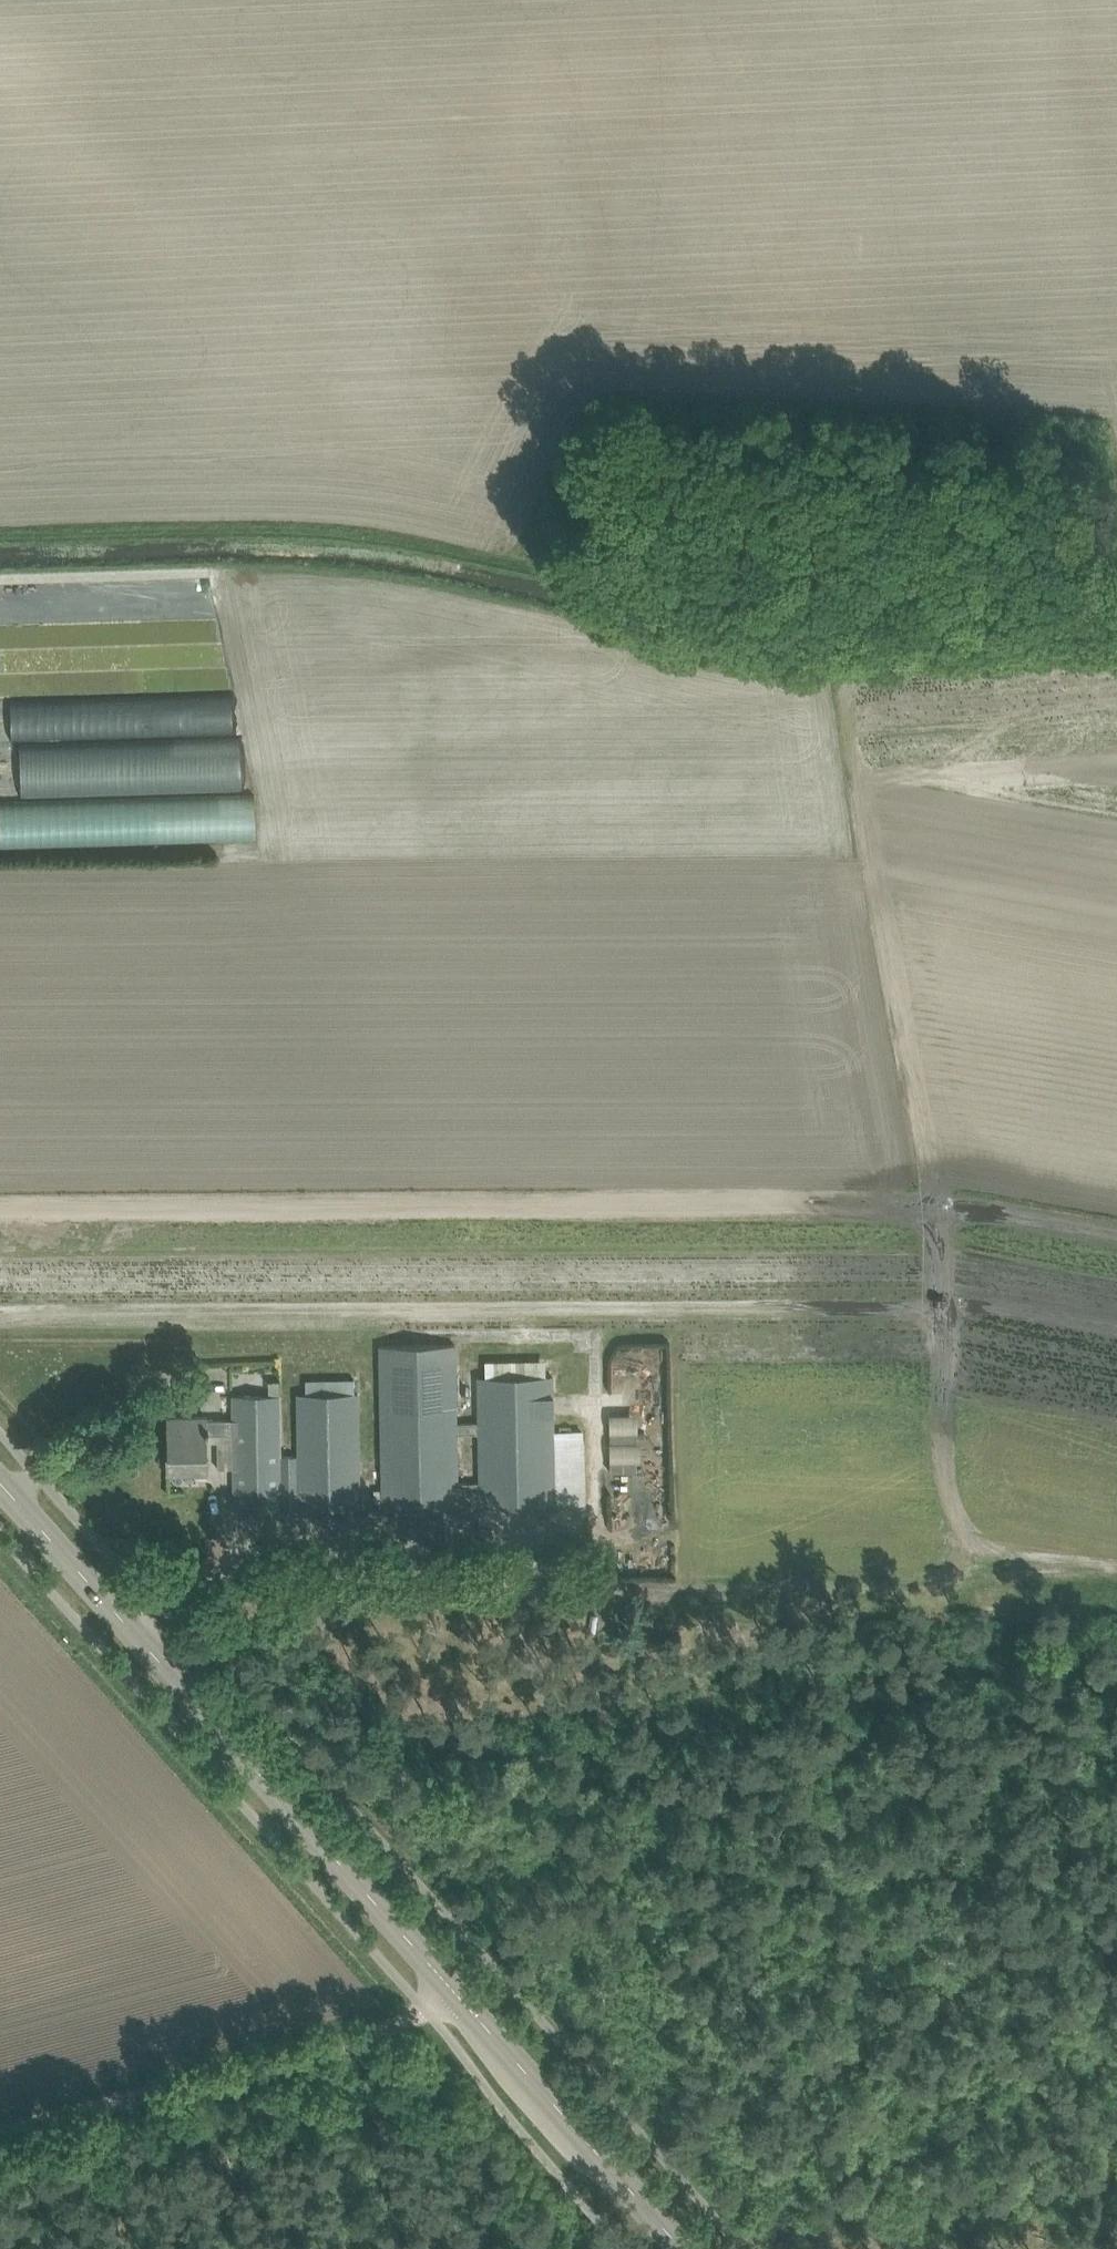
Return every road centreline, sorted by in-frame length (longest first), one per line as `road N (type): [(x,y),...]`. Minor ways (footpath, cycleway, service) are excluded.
road 1 (secondary): [(463,2001),(0,1476)]
road 2 (unclassified): [(0,2135),(463,2001)]
road 3 (secondary): [(671,2248),(463,2001)]

